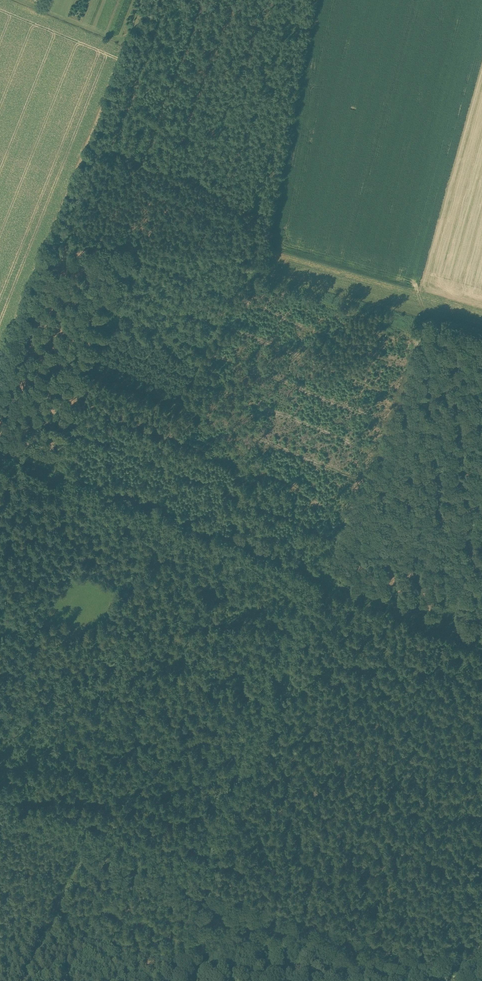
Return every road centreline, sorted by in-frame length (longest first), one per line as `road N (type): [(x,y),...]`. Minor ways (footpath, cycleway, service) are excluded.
road 1 (track): [(446,980),(460,960),(0,826)]
road 2 (track): [(321,582),(165,980)]
road 3 (track): [(0,342),(141,0)]
road 4 (track): [(0,454),(321,582)]
road 5 (track): [(323,575),(419,341)]
road 6 (track): [(481,380),(260,467)]
road 7 (track): [(321,582),(481,645)]
road 8 (track): [(128,505),(0,547)]
road 9 (track): [(355,312),(419,341),(481,350)]

